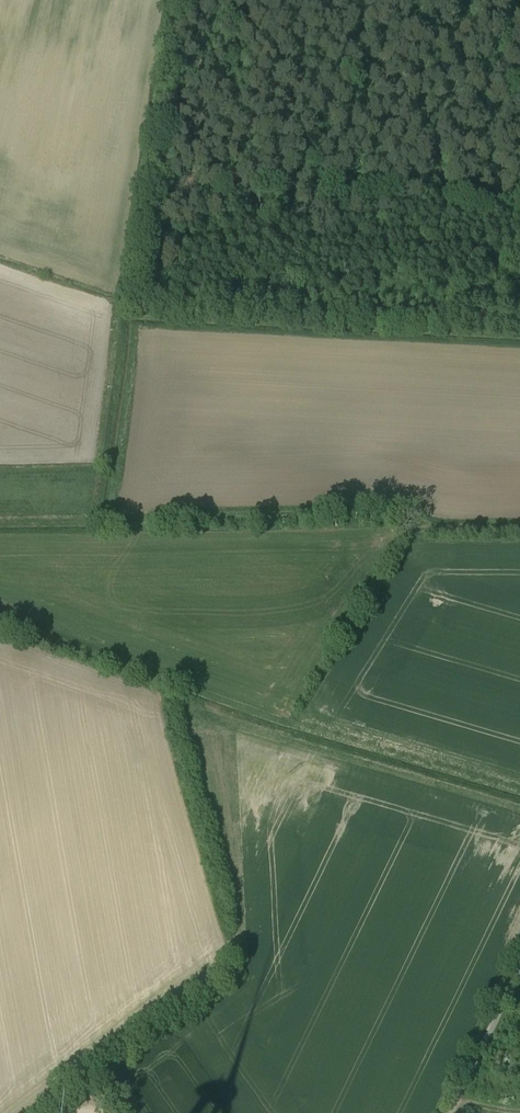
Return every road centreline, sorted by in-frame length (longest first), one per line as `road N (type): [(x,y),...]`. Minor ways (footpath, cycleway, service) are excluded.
road 1 (track): [(519,531),(428,533),(402,514),(102,522)]
road 2 (track): [(519,967),(448,1112)]

